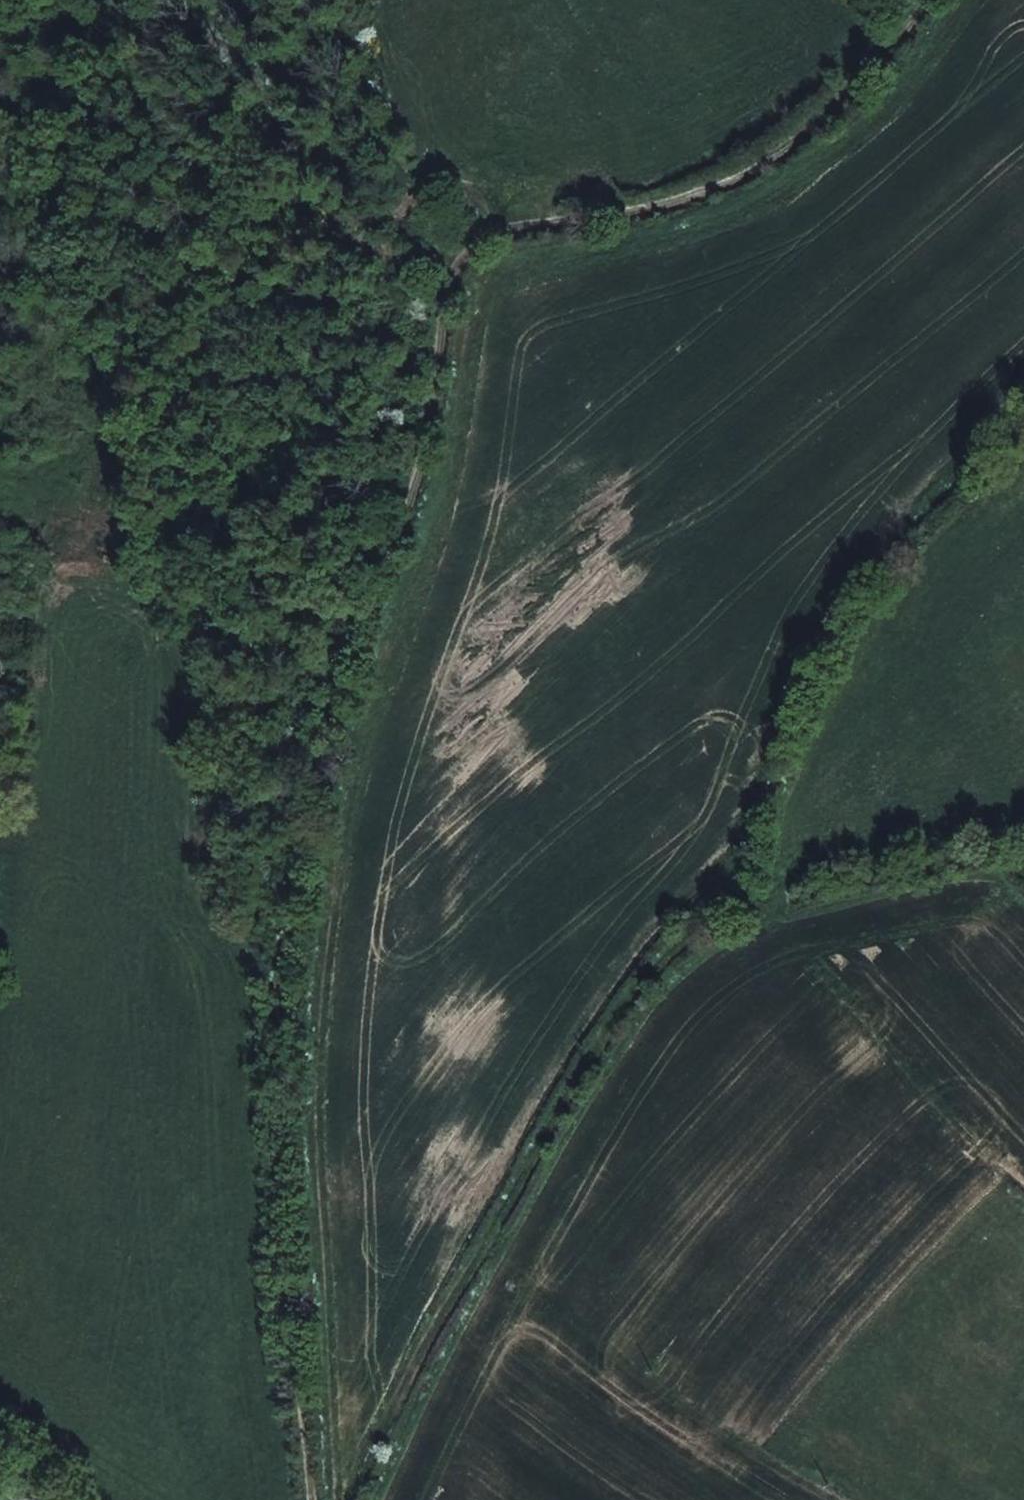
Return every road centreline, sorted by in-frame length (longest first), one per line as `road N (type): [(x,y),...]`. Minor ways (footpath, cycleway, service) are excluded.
road 1 (track): [(331,1499),(281,1103),(442,288),(746,166),(923,0)]

